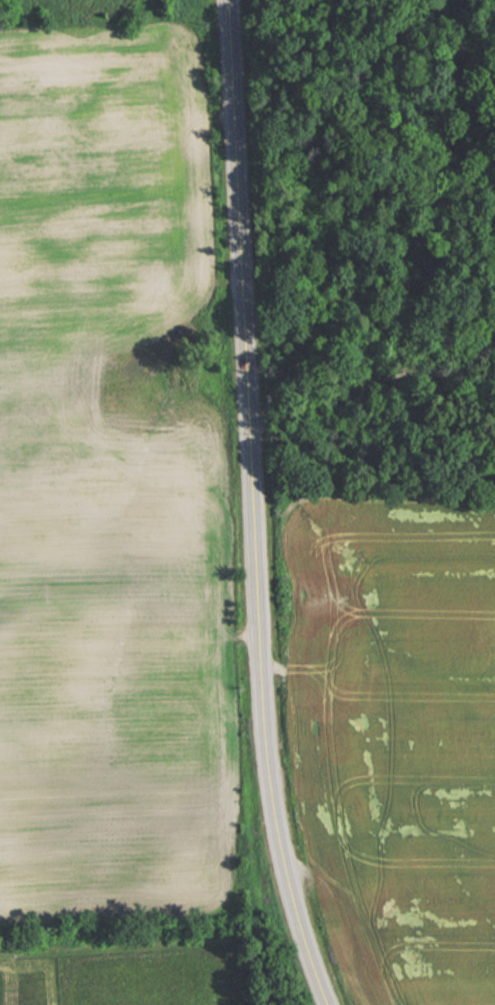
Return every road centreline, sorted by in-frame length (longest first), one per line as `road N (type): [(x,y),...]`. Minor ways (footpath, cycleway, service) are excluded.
road 1 (tertiary): [(329,1004),(287,875),(261,727),(229,0)]

